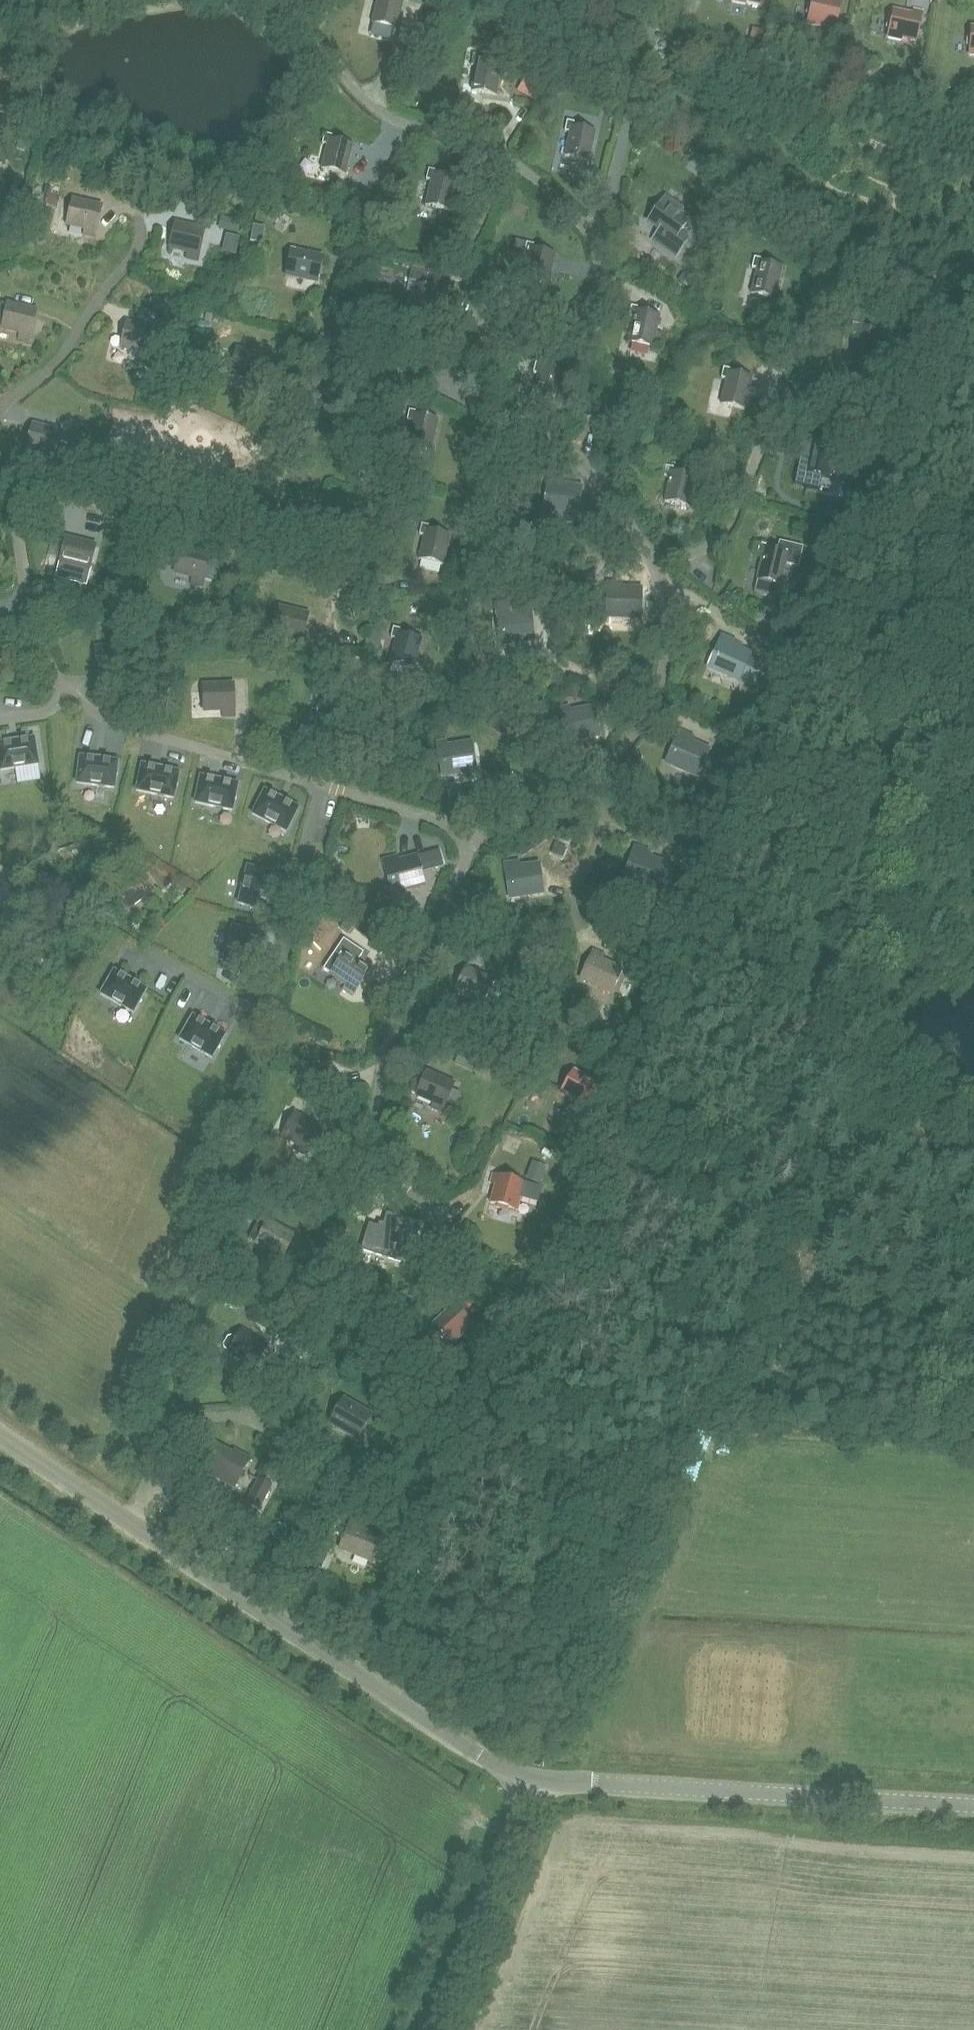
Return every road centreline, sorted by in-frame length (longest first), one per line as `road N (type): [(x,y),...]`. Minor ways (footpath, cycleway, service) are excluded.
road 1 (track): [(160,1429),(325,787)]
road 2 (unclassified): [(532,1784),(0,1438)]
road 3 (unclassified): [(973,1806),(532,1784)]
road 4 (unclassified): [(436,2029),(532,1784)]

